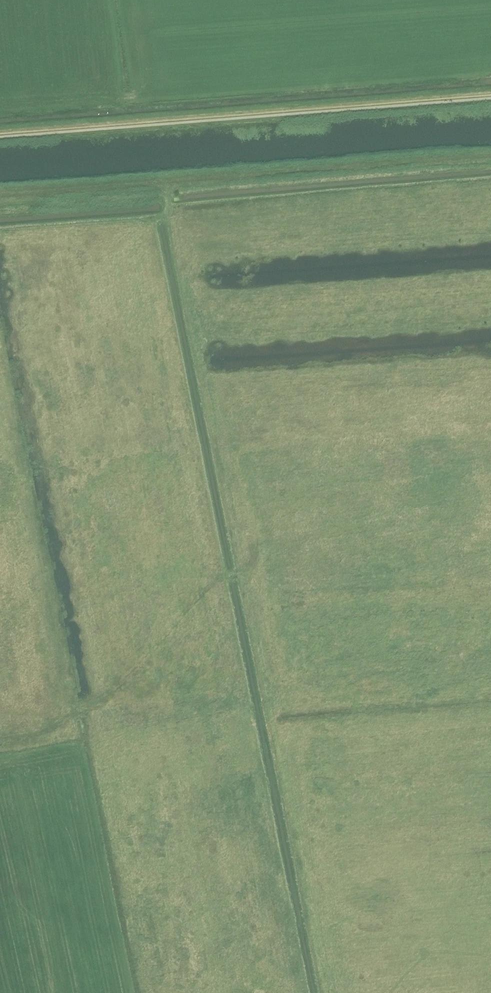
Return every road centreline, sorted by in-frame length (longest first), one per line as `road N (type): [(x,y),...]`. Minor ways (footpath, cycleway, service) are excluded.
road 1 (track): [(0,133),(490,93)]

